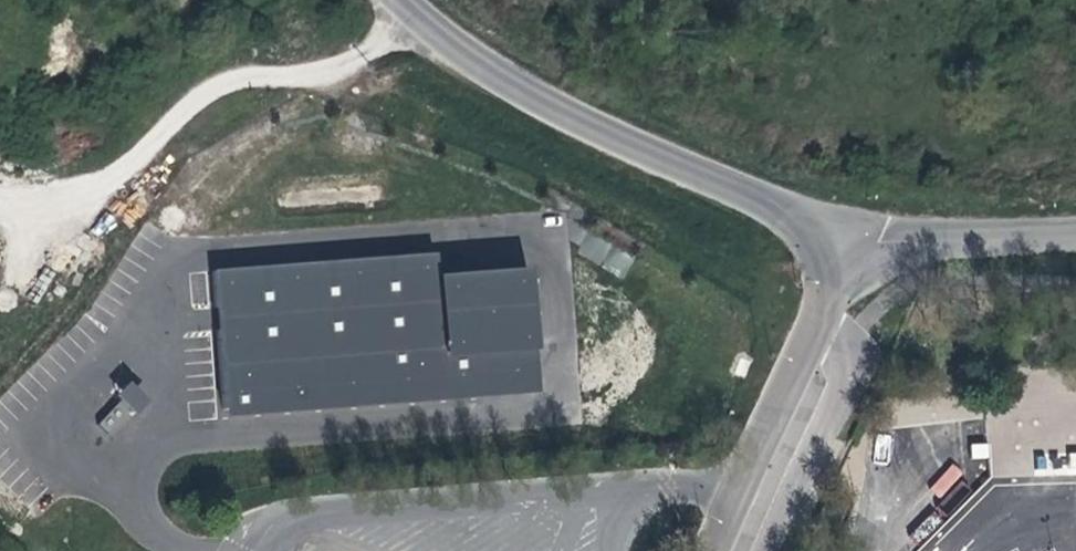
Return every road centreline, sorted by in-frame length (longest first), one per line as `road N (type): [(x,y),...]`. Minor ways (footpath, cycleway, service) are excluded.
road 1 (unclassified): [(825,248),(785,209),(554,107),(398,0)]
road 2 (unclassified): [(825,248),(832,315),(733,550)]
road 3 (unclassified): [(1075,232),(825,248)]

